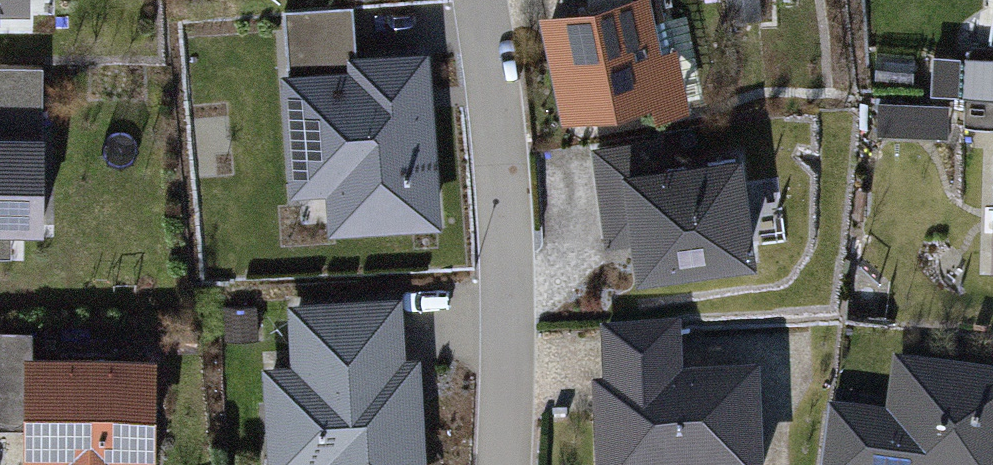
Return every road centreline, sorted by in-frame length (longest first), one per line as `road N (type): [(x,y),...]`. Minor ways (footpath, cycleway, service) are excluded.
road 1 (residential): [(481,0),(507,212),(513,464)]

